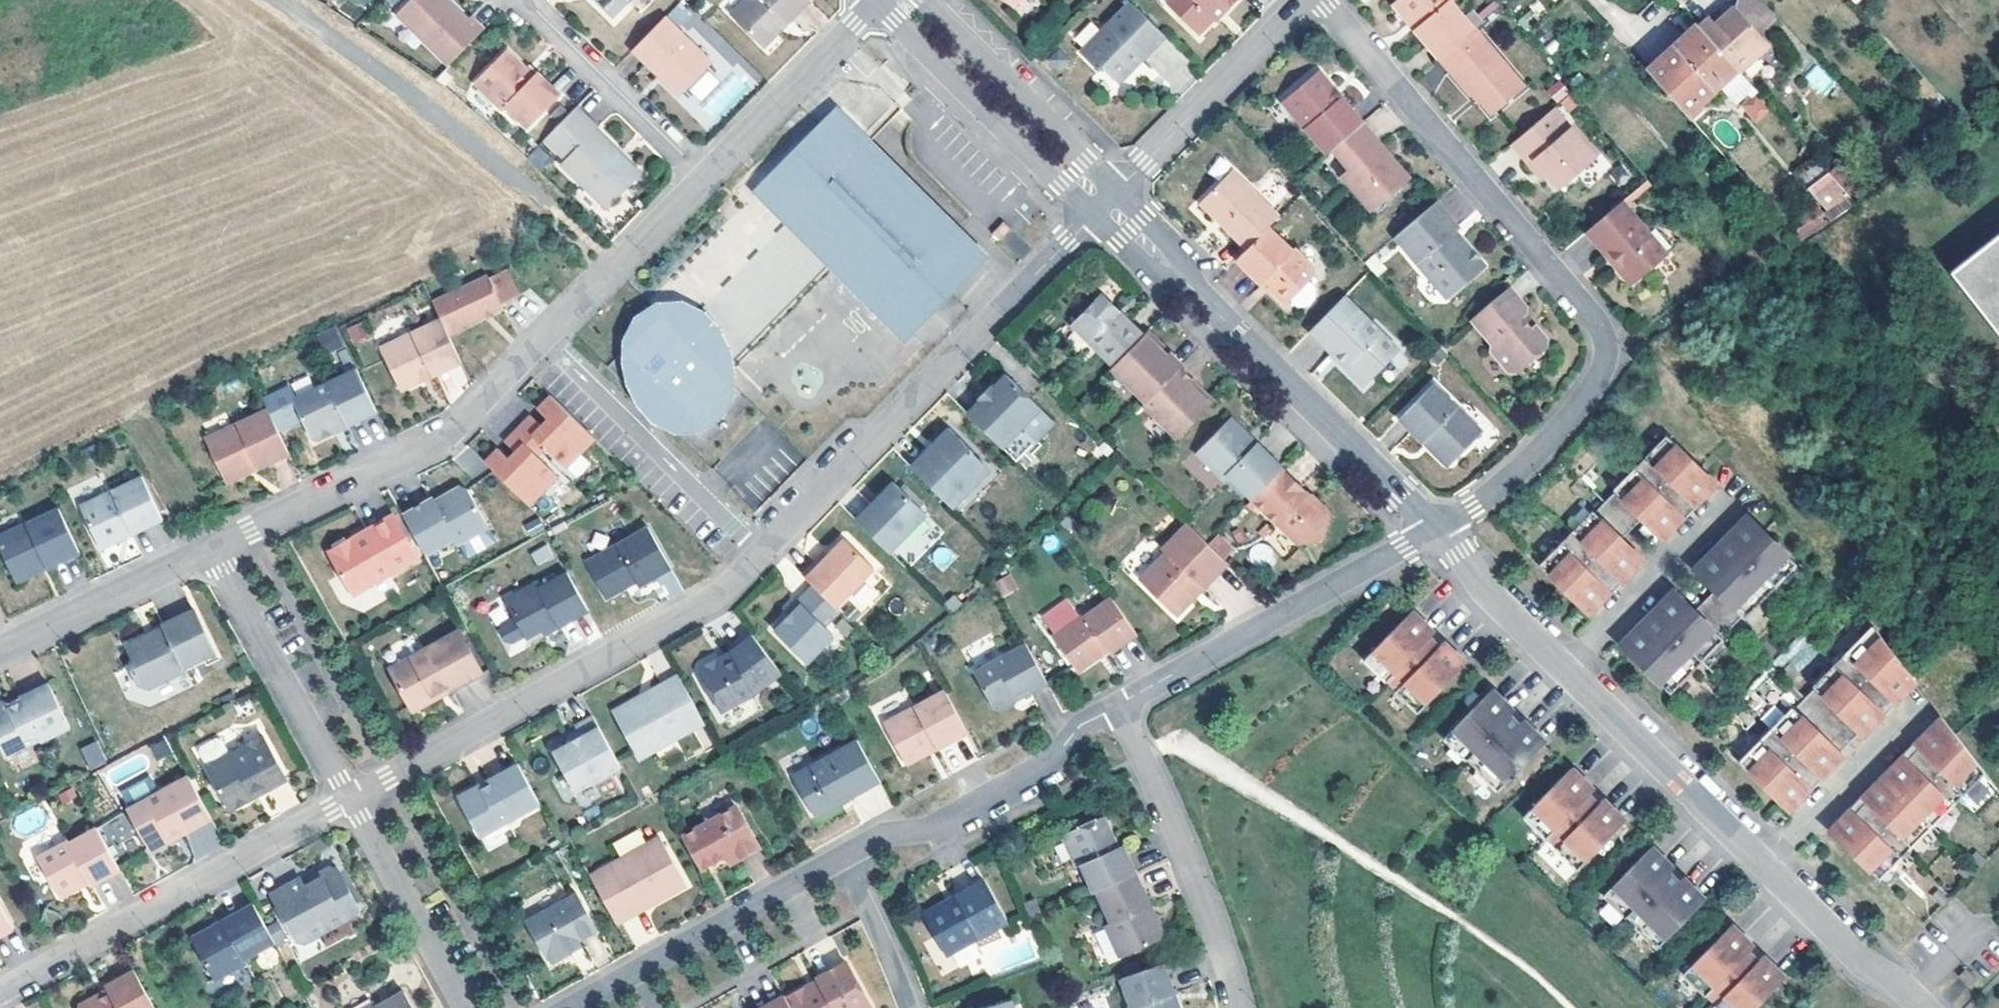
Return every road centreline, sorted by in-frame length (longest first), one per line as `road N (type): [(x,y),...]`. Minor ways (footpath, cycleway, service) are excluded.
road 1 (residential): [(1324,0),(1594,319),(1604,349),(1596,382),(1536,454),(1436,528)]
road 2 (residential): [(1926,1007),(1860,960),(1491,596),(1436,528)]
road 3 (residential): [(763,550),(1105,203)]
road 4 (residential): [(350,800),(717,596),(763,550)]
road 5 (residential): [(1436,528),(1105,203)]
road 6 (residential): [(545,338),(443,437),(209,546)]
road 7 (residential): [(0,992),(350,800)]
road 8 (residential): [(1116,706),(1436,528)]
road 9 (residential): [(1116,706),(1176,829),(1239,1007)]
road 10 (residential): [(844,857),(882,836),(944,822),(1048,763),(1080,724),(1116,706)]
road 11 (residential): [(571,1007),(844,857)]
road 12 (residential): [(876,0),(1037,162),(1105,203)]
road 13 (residential): [(545,338),(763,550)]
road 14 (residential): [(350,800),(209,546)]
road 15 (residential): [(1105,203),(1305,0)]
road 16 (residential): [(1105,203),(1086,159),(924,0)]
road 17 (residential): [(703,176),(526,0)]
road 18 (residential): [(875,0),(703,176)]
road 19 (residential): [(466,1007),(350,800)]
road 20 (residential): [(209,546),(0,647)]
road 21 (residential): [(703,176),(545,338)]
road 22 (residential): [(910,1007),(844,857)]

